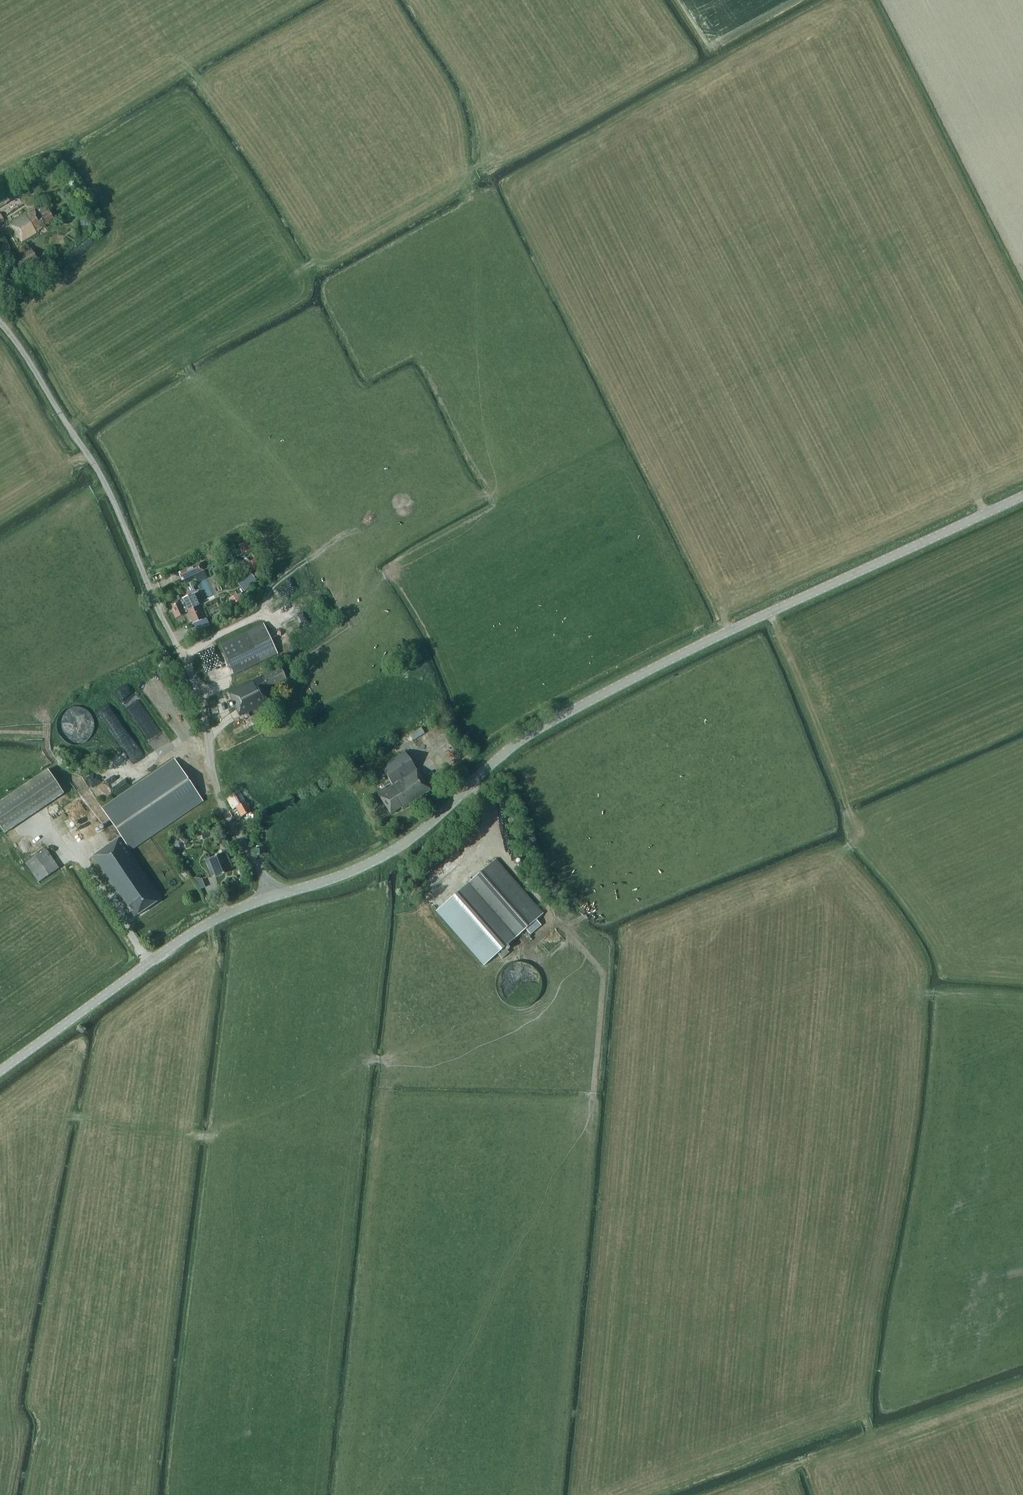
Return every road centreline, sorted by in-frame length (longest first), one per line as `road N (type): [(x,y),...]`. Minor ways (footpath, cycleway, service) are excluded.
road 1 (tertiary): [(274,894),(382,855),(515,745),(586,702),(1022,493)]
road 2 (unclassified): [(274,894),(221,803),(193,680),(105,484),(0,322)]
road 3 (tertiary): [(0,1071),(188,935),(274,894)]

